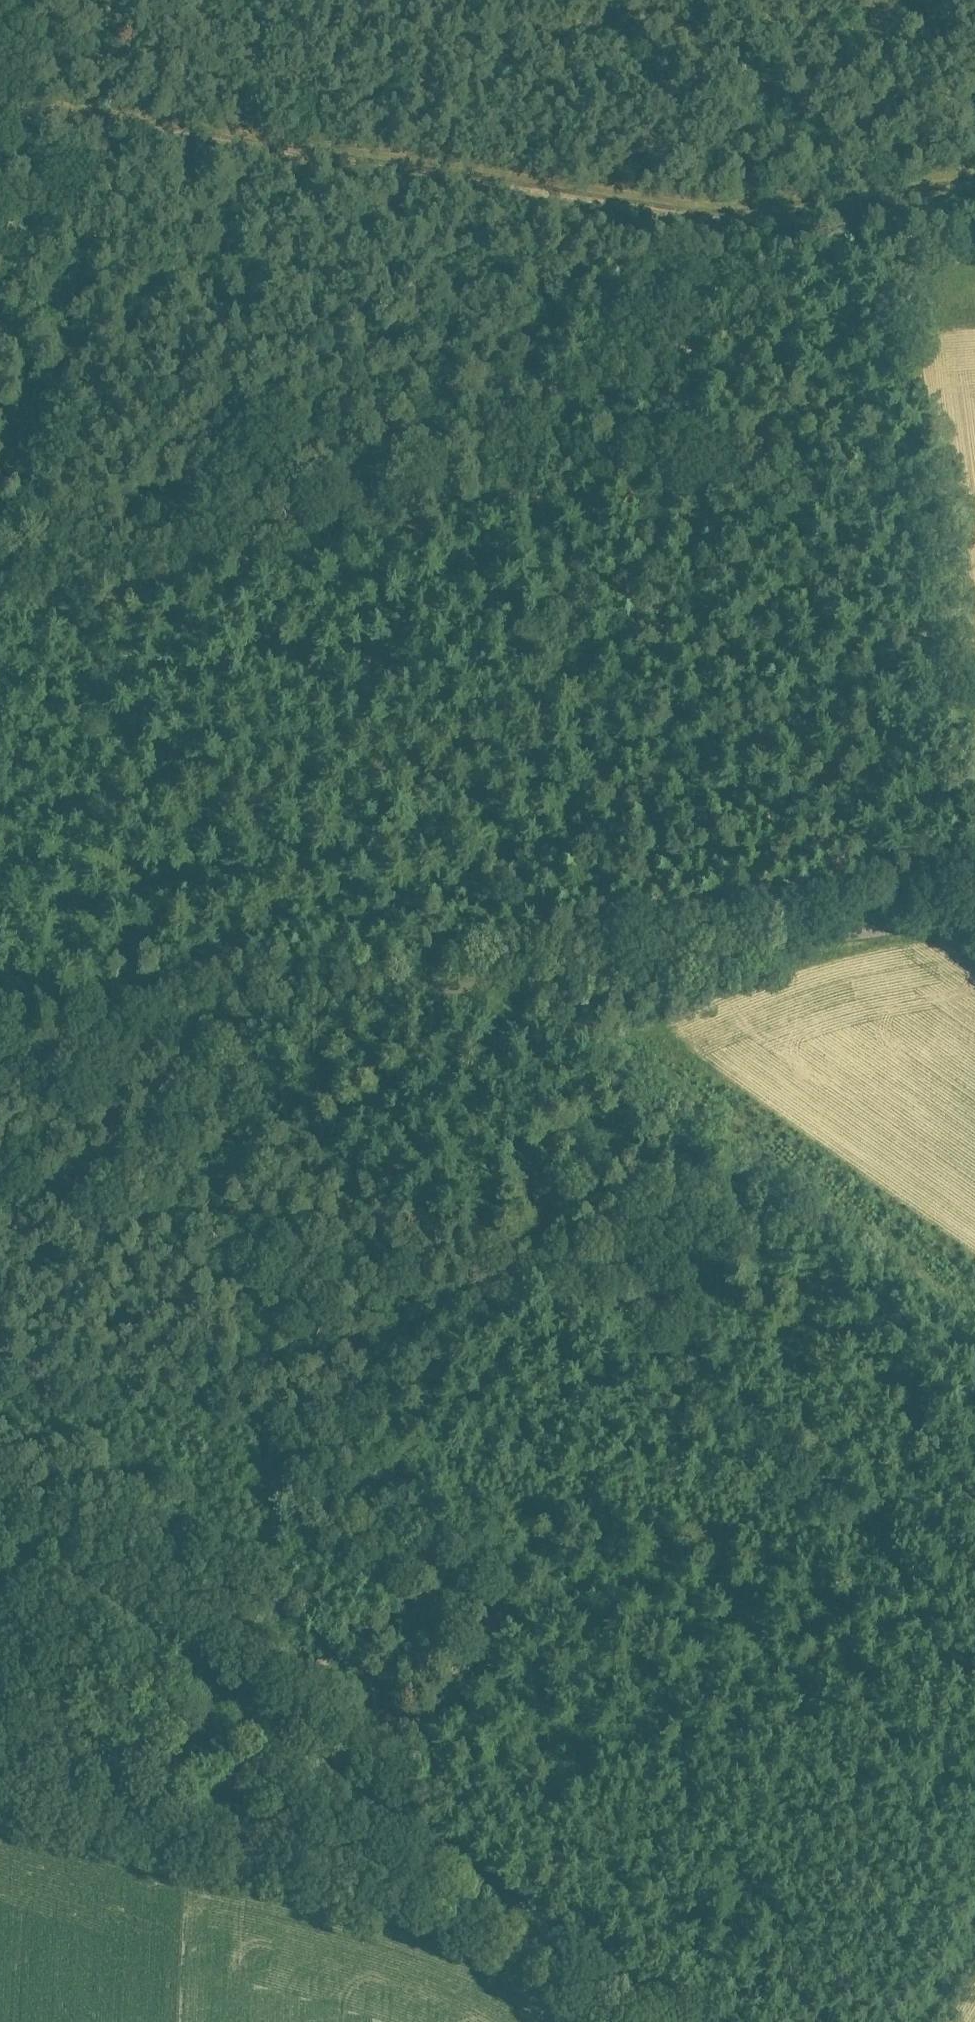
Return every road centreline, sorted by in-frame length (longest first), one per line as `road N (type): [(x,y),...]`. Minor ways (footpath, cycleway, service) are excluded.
road 1 (unclassified): [(0,1032),(974,925)]
road 2 (track): [(0,1511),(695,2021)]

